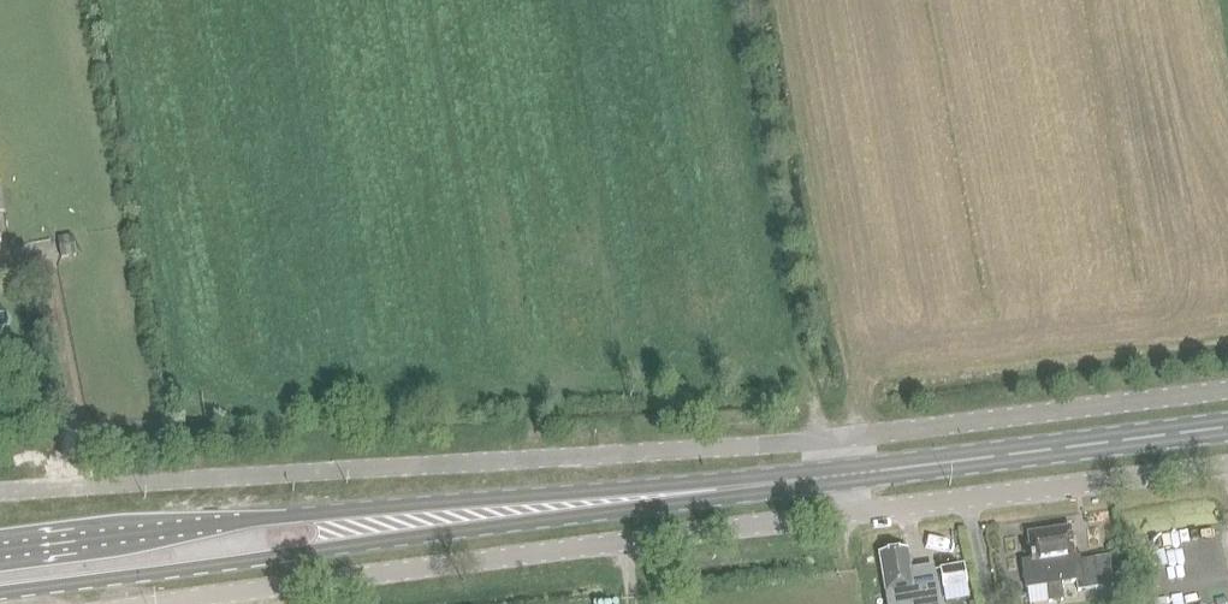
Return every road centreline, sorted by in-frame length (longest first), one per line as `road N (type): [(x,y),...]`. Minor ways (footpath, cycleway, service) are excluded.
road 1 (unclassified): [(0,493),(842,439)]
road 2 (primary): [(0,595),(746,487)]
road 3 (primary): [(746,487),(454,501),(0,551)]
road 4 (unclassified): [(145,603),(851,511)]
road 5 (unclassified): [(842,439),(1227,391)]
road 6 (primary): [(847,475),(1227,428)]
road 7 (unclassified): [(851,511),(1227,463)]

